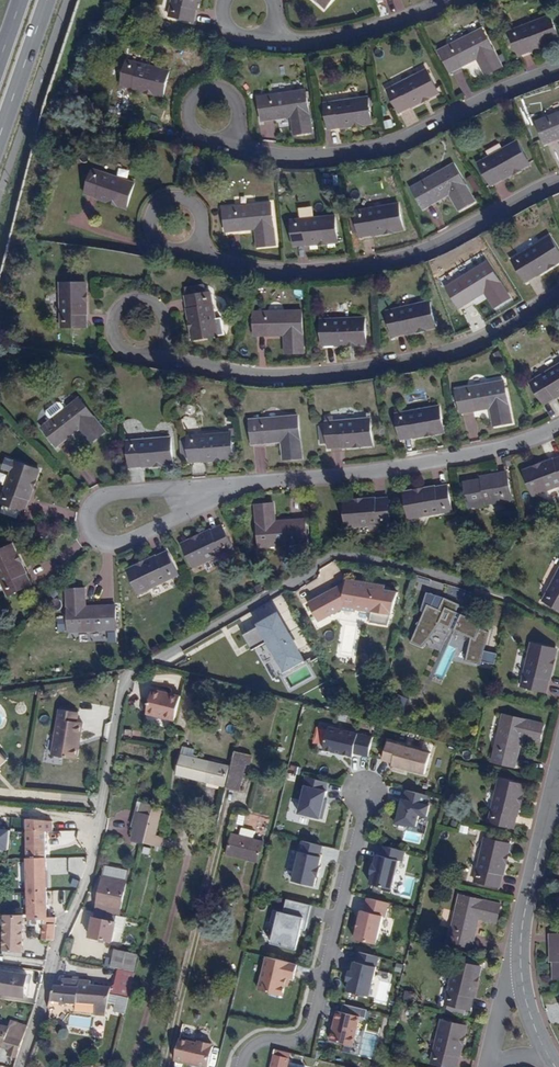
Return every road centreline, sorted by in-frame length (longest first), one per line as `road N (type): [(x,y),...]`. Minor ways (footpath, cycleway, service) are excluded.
road 1 (residential): [(483,590),(342,554),(120,677),(90,862),(17,1066)]
road 2 (residential): [(159,343),(171,360),(256,374),(354,369),(467,346),(558,290)]
road 3 (residential): [(199,237),(212,263),(309,272),(409,258),(558,182)]
road 4 (residential): [(230,134),(286,159),(394,144),(558,66)]
road 5 (residential): [(558,424),(500,449),(370,472),(238,483)]
road 6 (residential): [(242,1066),(253,1047),(297,1041),(312,1027),(367,794)]
road 7 (residential): [(238,483),(97,497),(85,516),(89,537),(114,545),(178,519)]
road 8 (residential): [(458,0),(337,43),(268,32)]
road 9 (residential): [(514,950),(552,803)]
road 10 (residential): [(159,343),(162,310),(139,298),(123,303),(113,336),(143,352)]
road 11 (primary): [(0,135),(47,0)]
road 12 (residential): [(230,134),(239,104),(214,86),(188,107),(190,125),(204,137)]
road 13 (residential): [(199,237),(202,219),(193,203),(167,199),(149,226),(170,250)]
road 14 (residential): [(514,950),(526,1002),(555,1066)]
road 15 (residential): [(486,1066),(514,950)]

